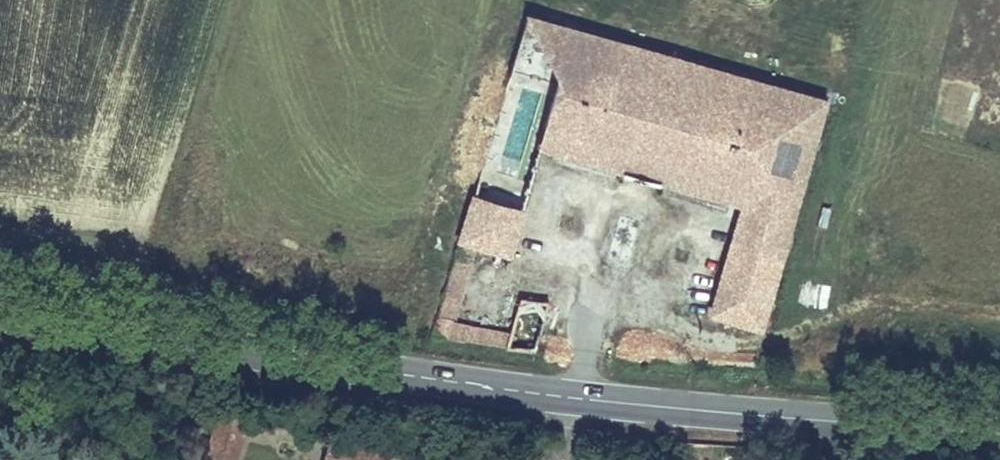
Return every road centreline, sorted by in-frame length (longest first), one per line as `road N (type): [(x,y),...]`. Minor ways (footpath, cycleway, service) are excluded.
road 1 (primary): [(999,436),(565,396),(0,315)]

